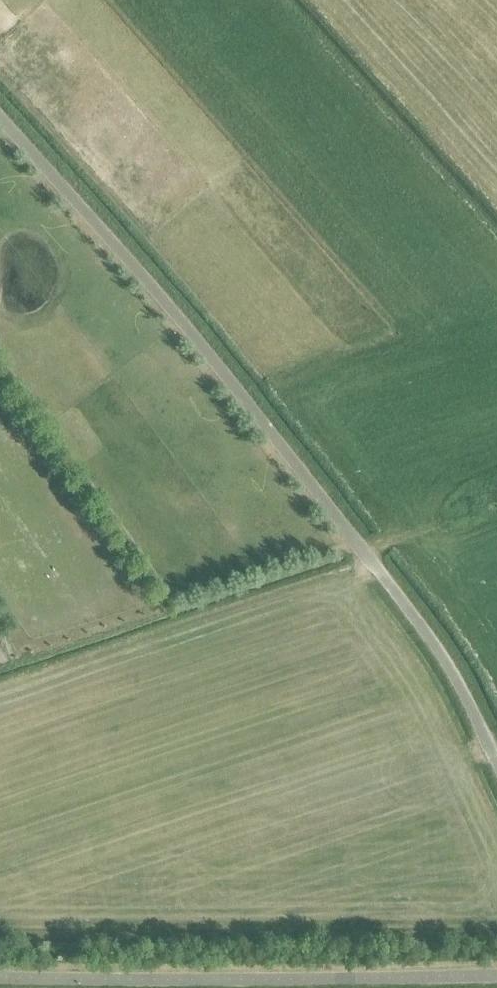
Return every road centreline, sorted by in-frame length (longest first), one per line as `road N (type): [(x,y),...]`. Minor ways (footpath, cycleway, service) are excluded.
road 1 (track): [(496,759),(467,695),(220,357),(0,115)]

